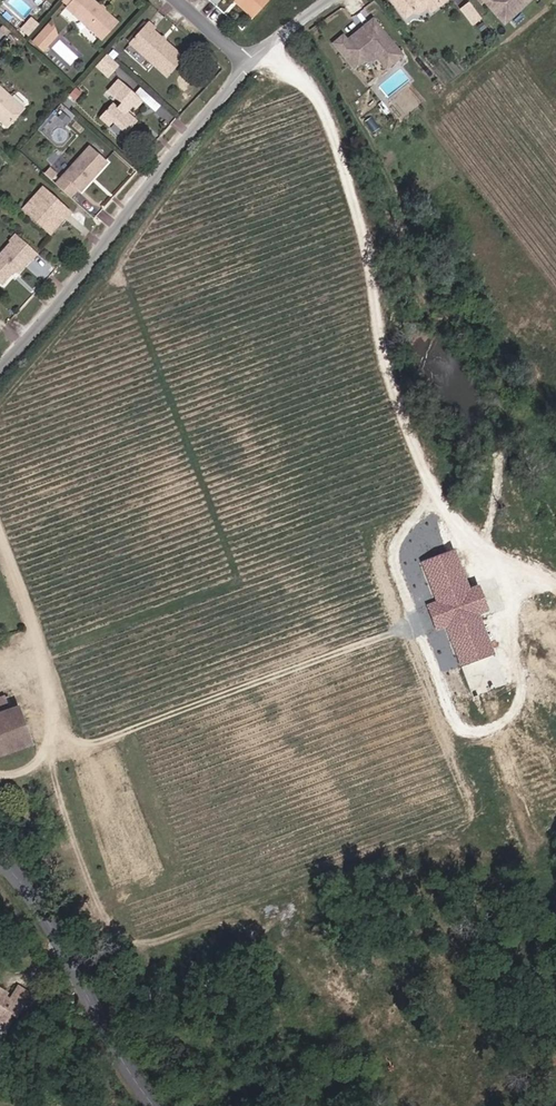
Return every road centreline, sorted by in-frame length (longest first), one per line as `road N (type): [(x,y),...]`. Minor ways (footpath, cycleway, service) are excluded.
road 1 (unclassified): [(0,371),(253,61)]
road 2 (tertiary): [(0,860),(121,1059),(160,1105)]

